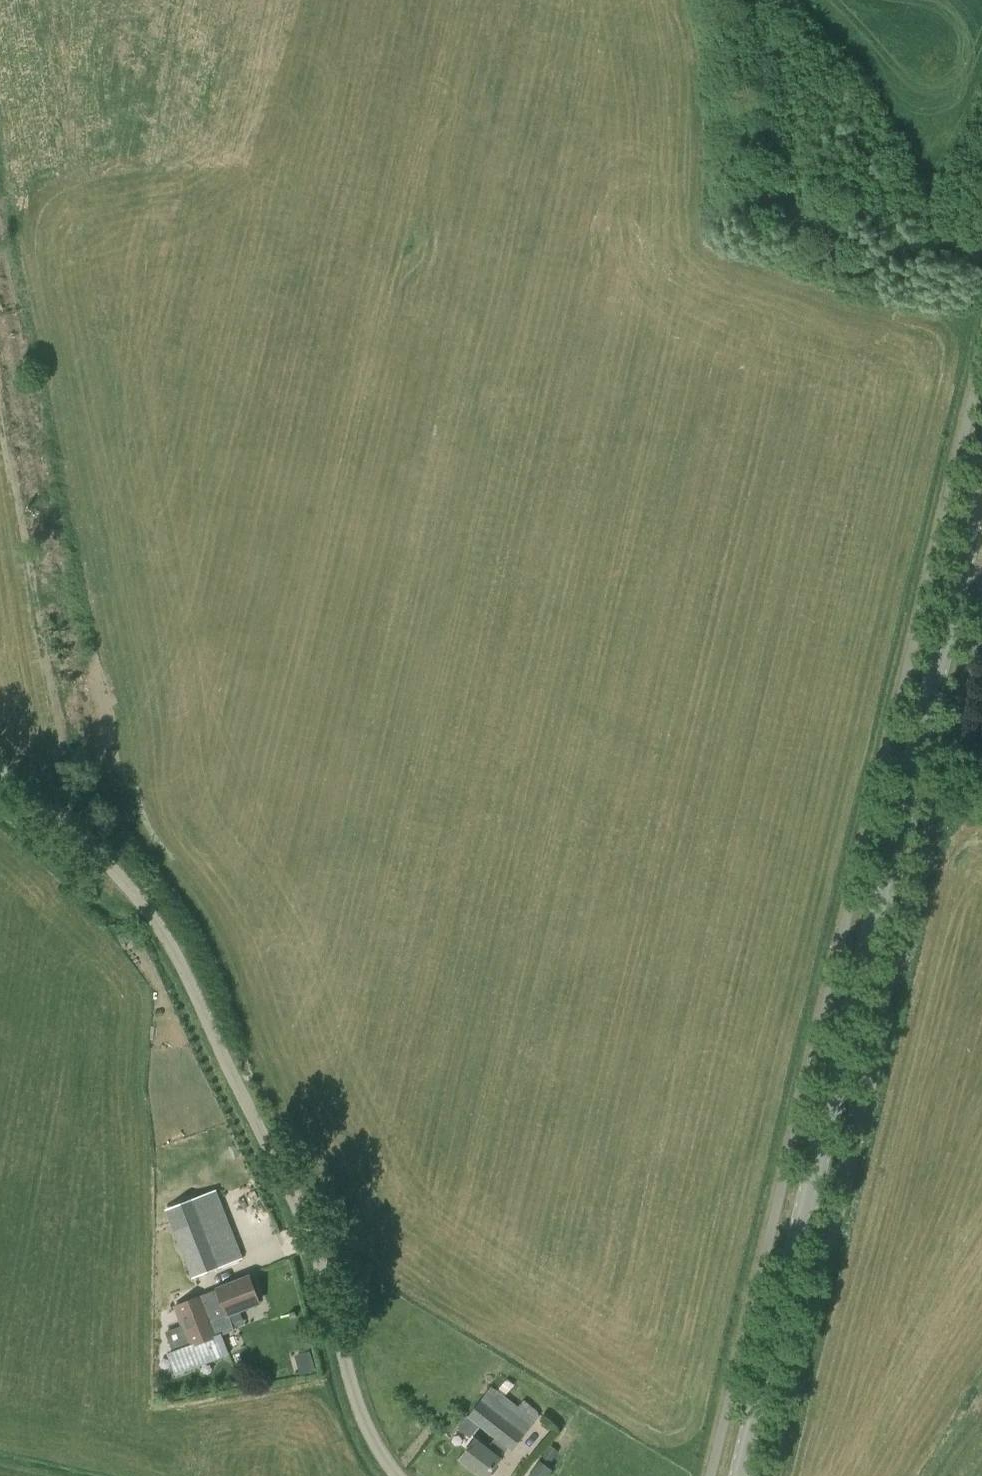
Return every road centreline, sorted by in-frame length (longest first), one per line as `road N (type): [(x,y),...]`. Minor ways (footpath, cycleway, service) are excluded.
road 1 (secondary): [(742,1475),(981,484)]
road 2 (unclassified): [(403,1475),(371,1430),(299,1190),(223,1036),(162,934),(70,831),(0,780)]

